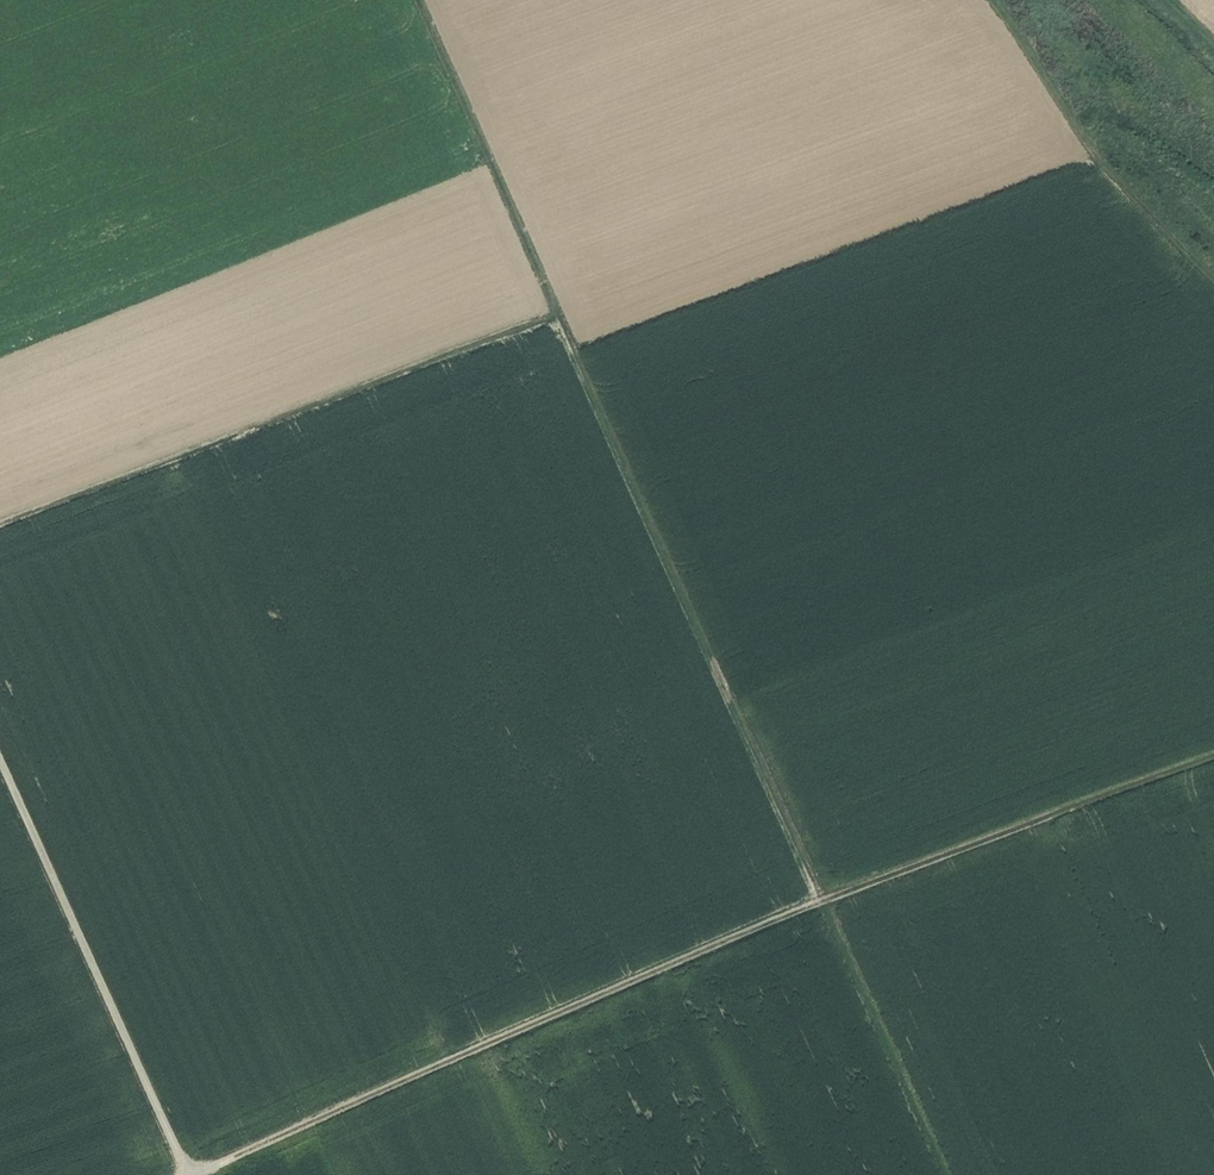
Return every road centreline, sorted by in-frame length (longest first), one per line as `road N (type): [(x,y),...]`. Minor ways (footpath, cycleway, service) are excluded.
road 1 (track): [(946,1174),(417,0)]
road 2 (track): [(1213,763),(823,900),(208,1174)]
road 3 (track): [(557,310),(0,523)]
road 4 (track): [(183,1174),(0,761)]
road 5 (track): [(978,0),(1146,226),(1213,290)]

